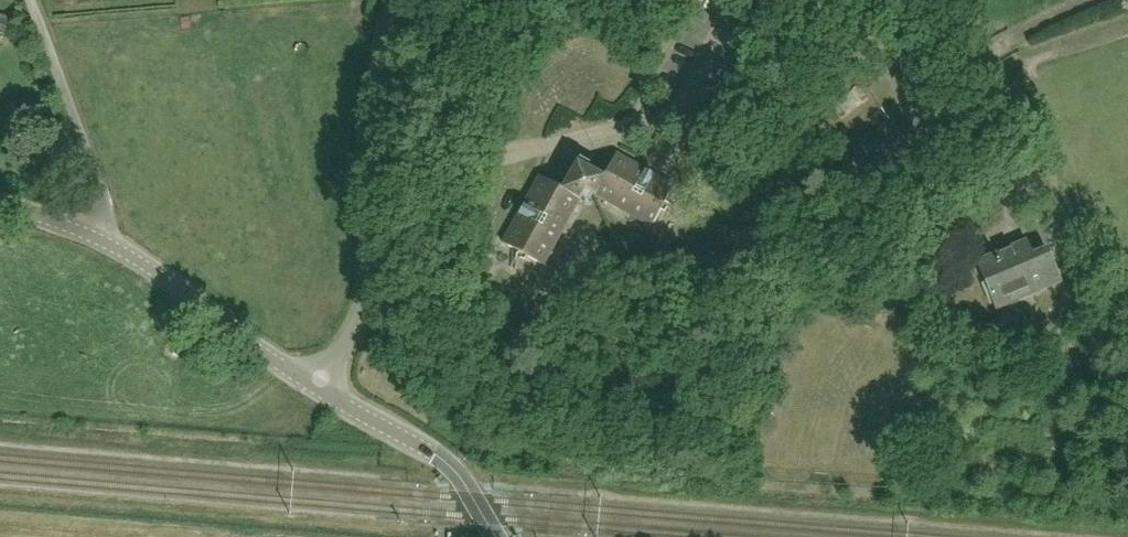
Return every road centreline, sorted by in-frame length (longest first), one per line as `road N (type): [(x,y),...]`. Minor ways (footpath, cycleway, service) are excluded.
road 1 (unclassified): [(320,389),(367,298),(365,139),(389,0)]
road 2 (tertiary): [(320,389),(113,245),(0,202)]
road 3 (tertiary): [(496,536),(443,460),(320,389)]

